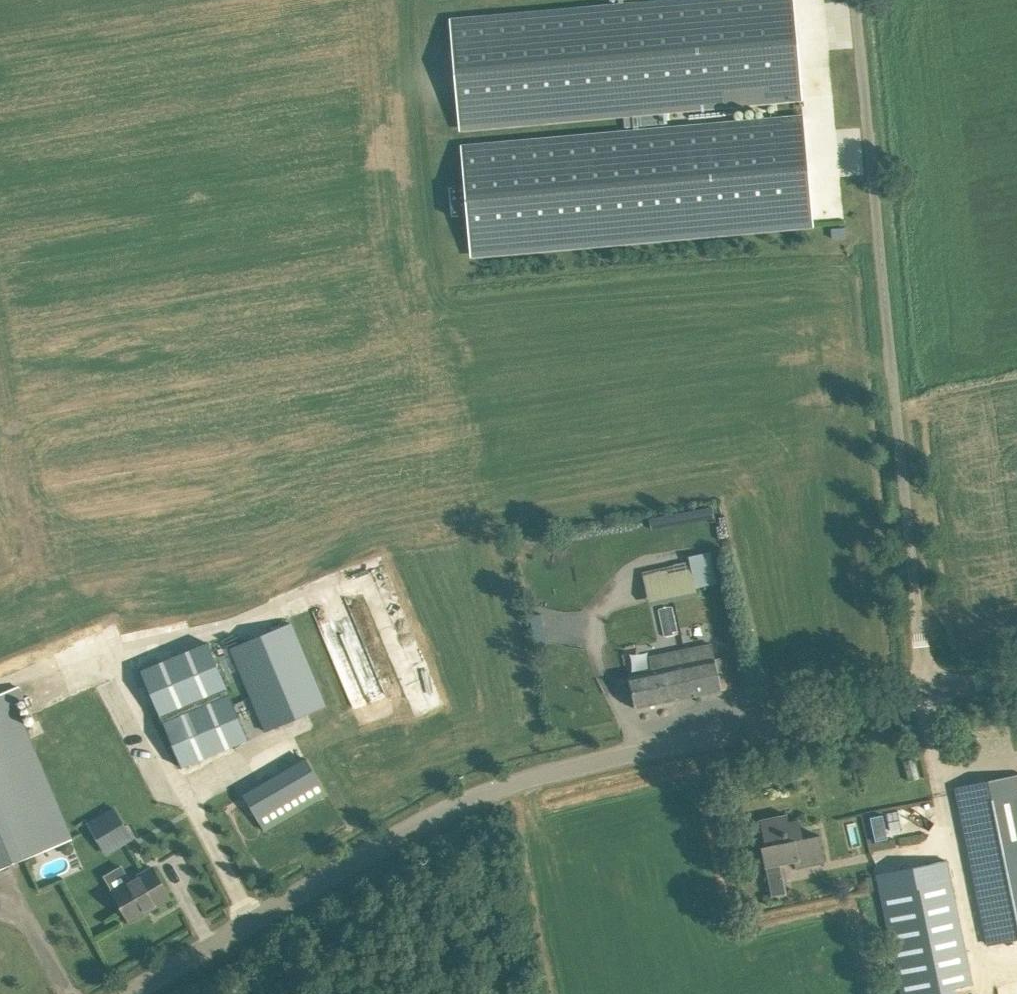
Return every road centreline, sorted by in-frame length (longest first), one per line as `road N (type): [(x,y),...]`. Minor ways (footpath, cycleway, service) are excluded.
road 1 (unclassified): [(141,993),(489,795),(1016,675)]

